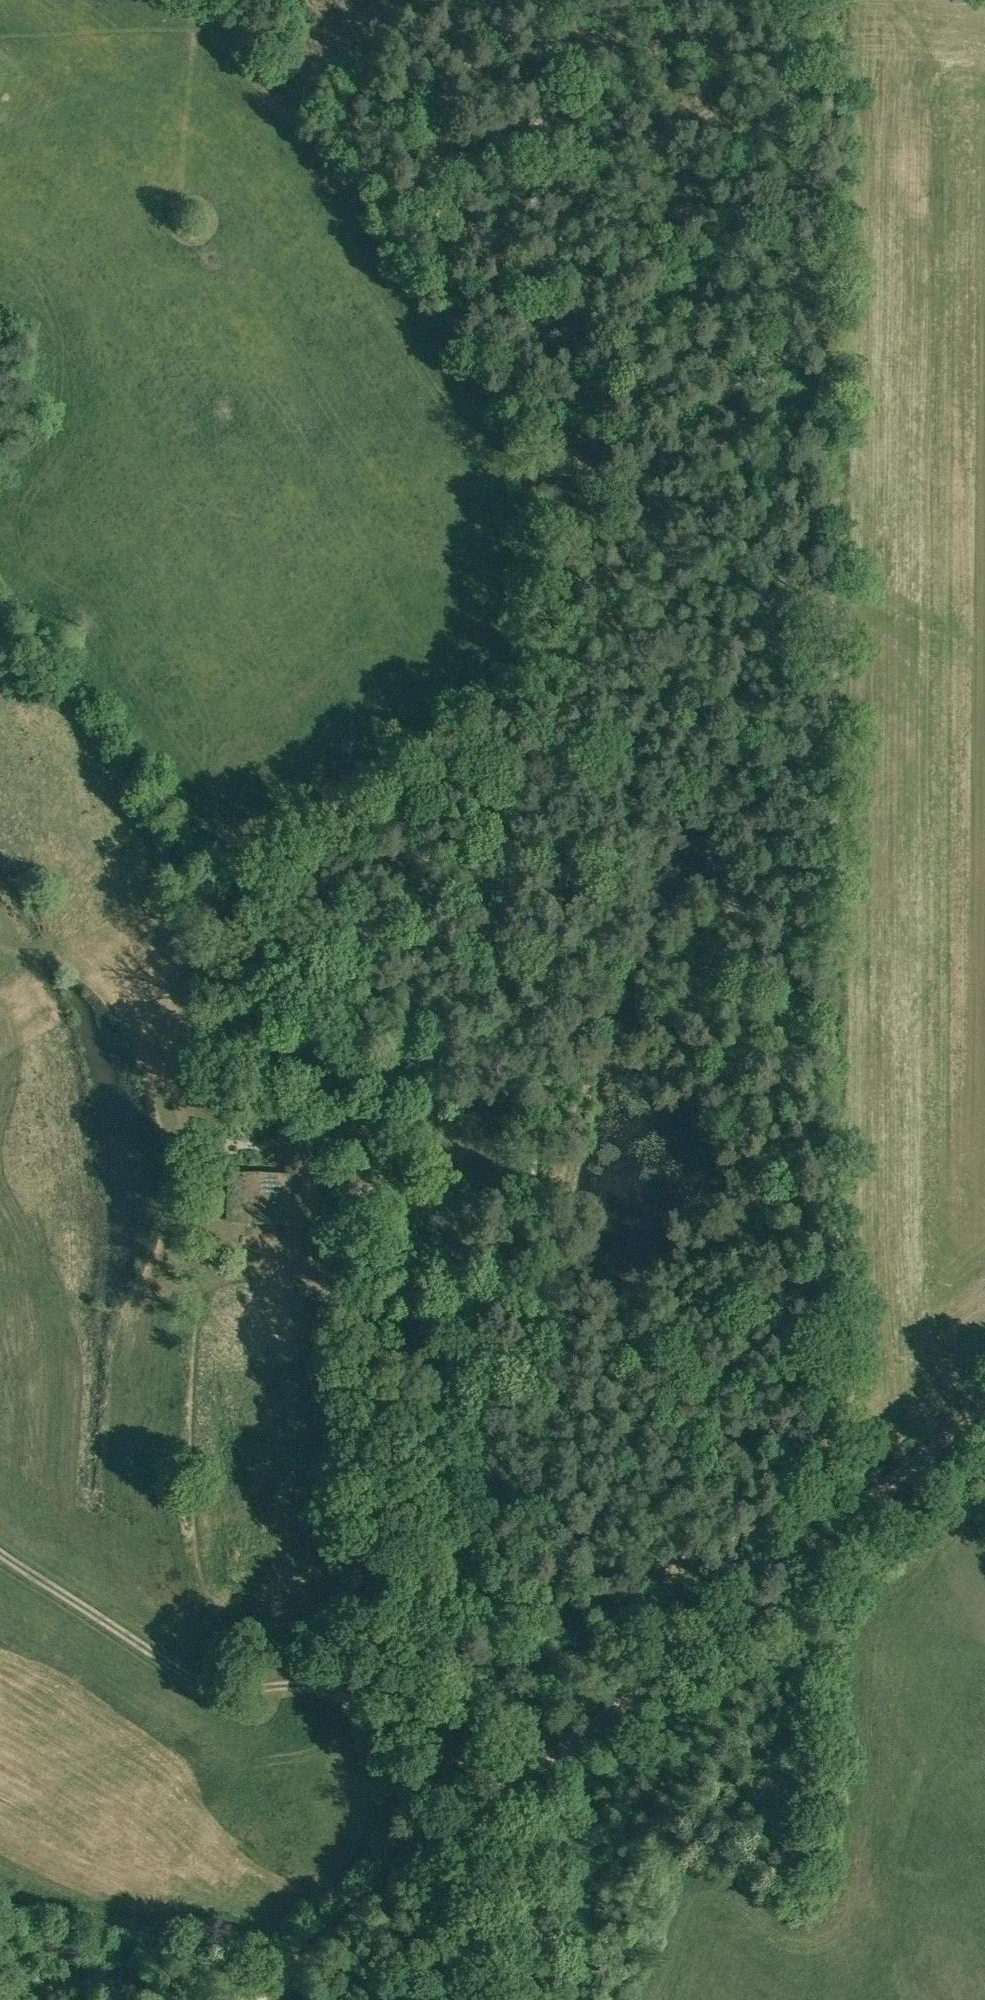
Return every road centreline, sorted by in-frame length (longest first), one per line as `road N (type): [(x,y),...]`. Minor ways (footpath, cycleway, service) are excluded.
road 1 (track): [(833,1529),(826,1511),(830,1041),(821,582)]
road 2 (track): [(450,1737),(412,1612),(386,1229),(361,1149)]
road 3 (track): [(450,1737),(425,1734),(345,1690),(243,1687),(0,1538)]
road 4 (track): [(529,1777),(833,1529)]
road 5 (track): [(282,1974),(529,1777)]
road 6 (track): [(833,1529),(984,1406)]

